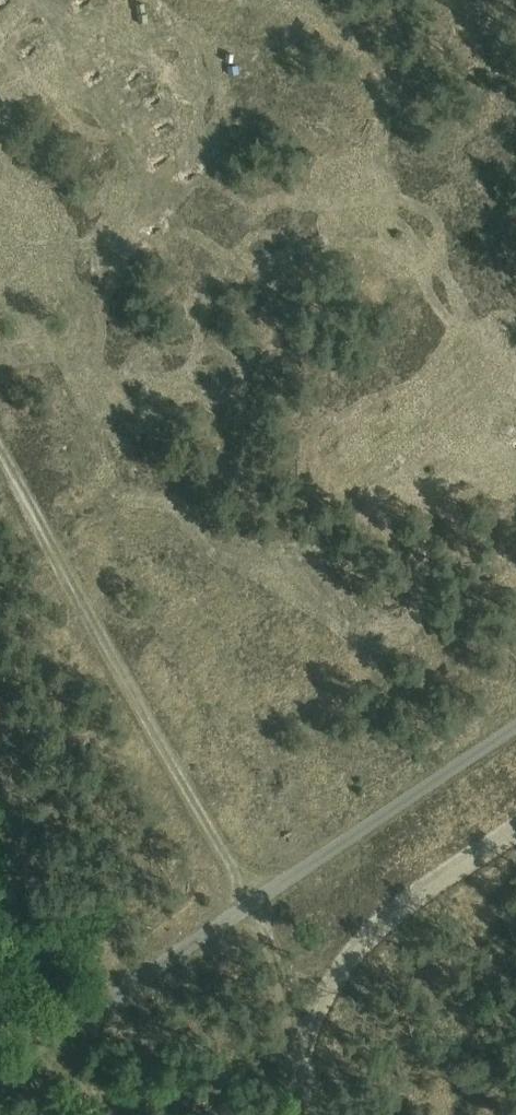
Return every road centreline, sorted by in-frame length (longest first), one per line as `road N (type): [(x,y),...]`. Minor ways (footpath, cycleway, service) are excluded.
road 1 (unclassified): [(0,1075),(515,726)]

